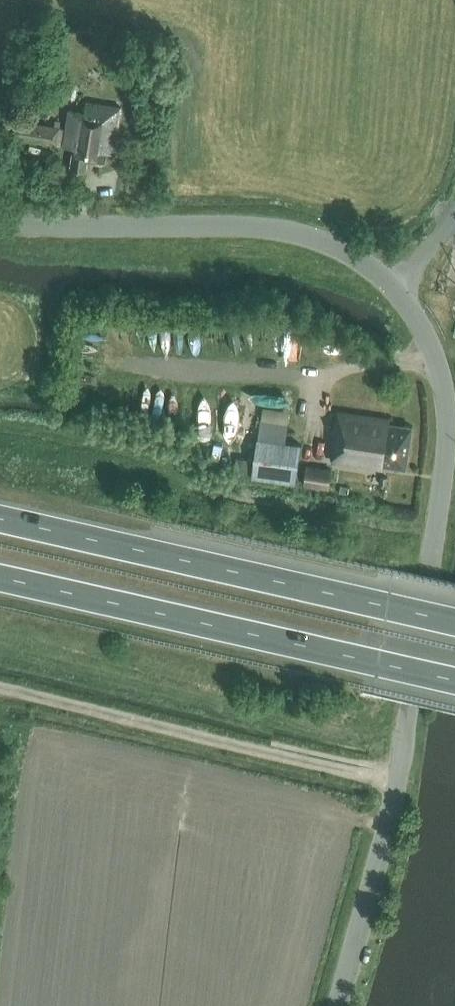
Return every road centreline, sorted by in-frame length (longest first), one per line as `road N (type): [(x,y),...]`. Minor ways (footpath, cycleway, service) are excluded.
road 1 (tertiary): [(338,1005),(406,737),(443,500),(449,409),(429,336),(394,286)]
road 2 (trunk): [(0,577),(454,679)]
road 3 (trunk): [(454,621),(0,519)]
road 4 (tertiary): [(394,286),(311,235),(0,219)]

